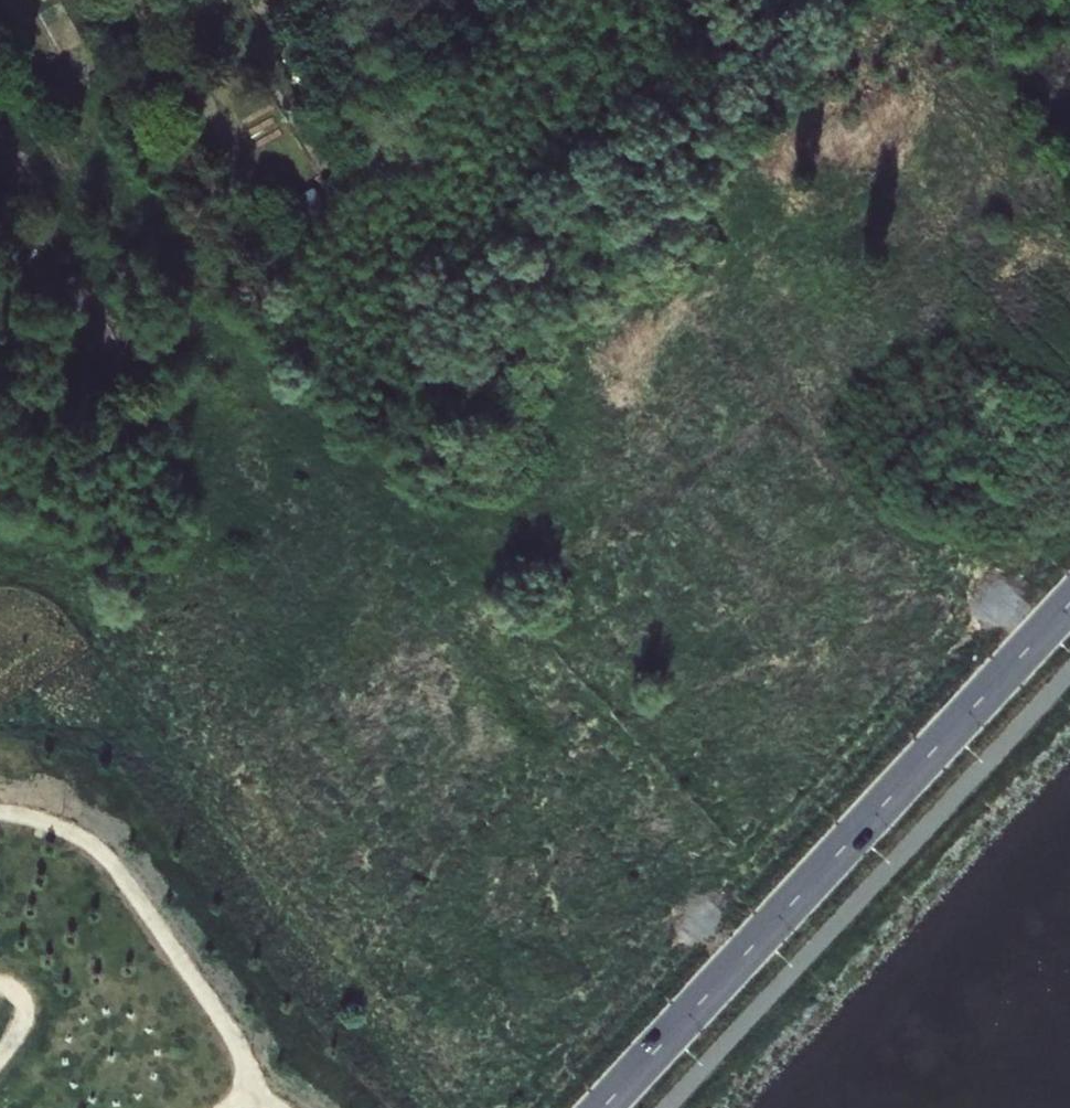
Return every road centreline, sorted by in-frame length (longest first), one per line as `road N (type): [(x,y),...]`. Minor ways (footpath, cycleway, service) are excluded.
road 1 (tertiary): [(601,1107),(1069,606)]

